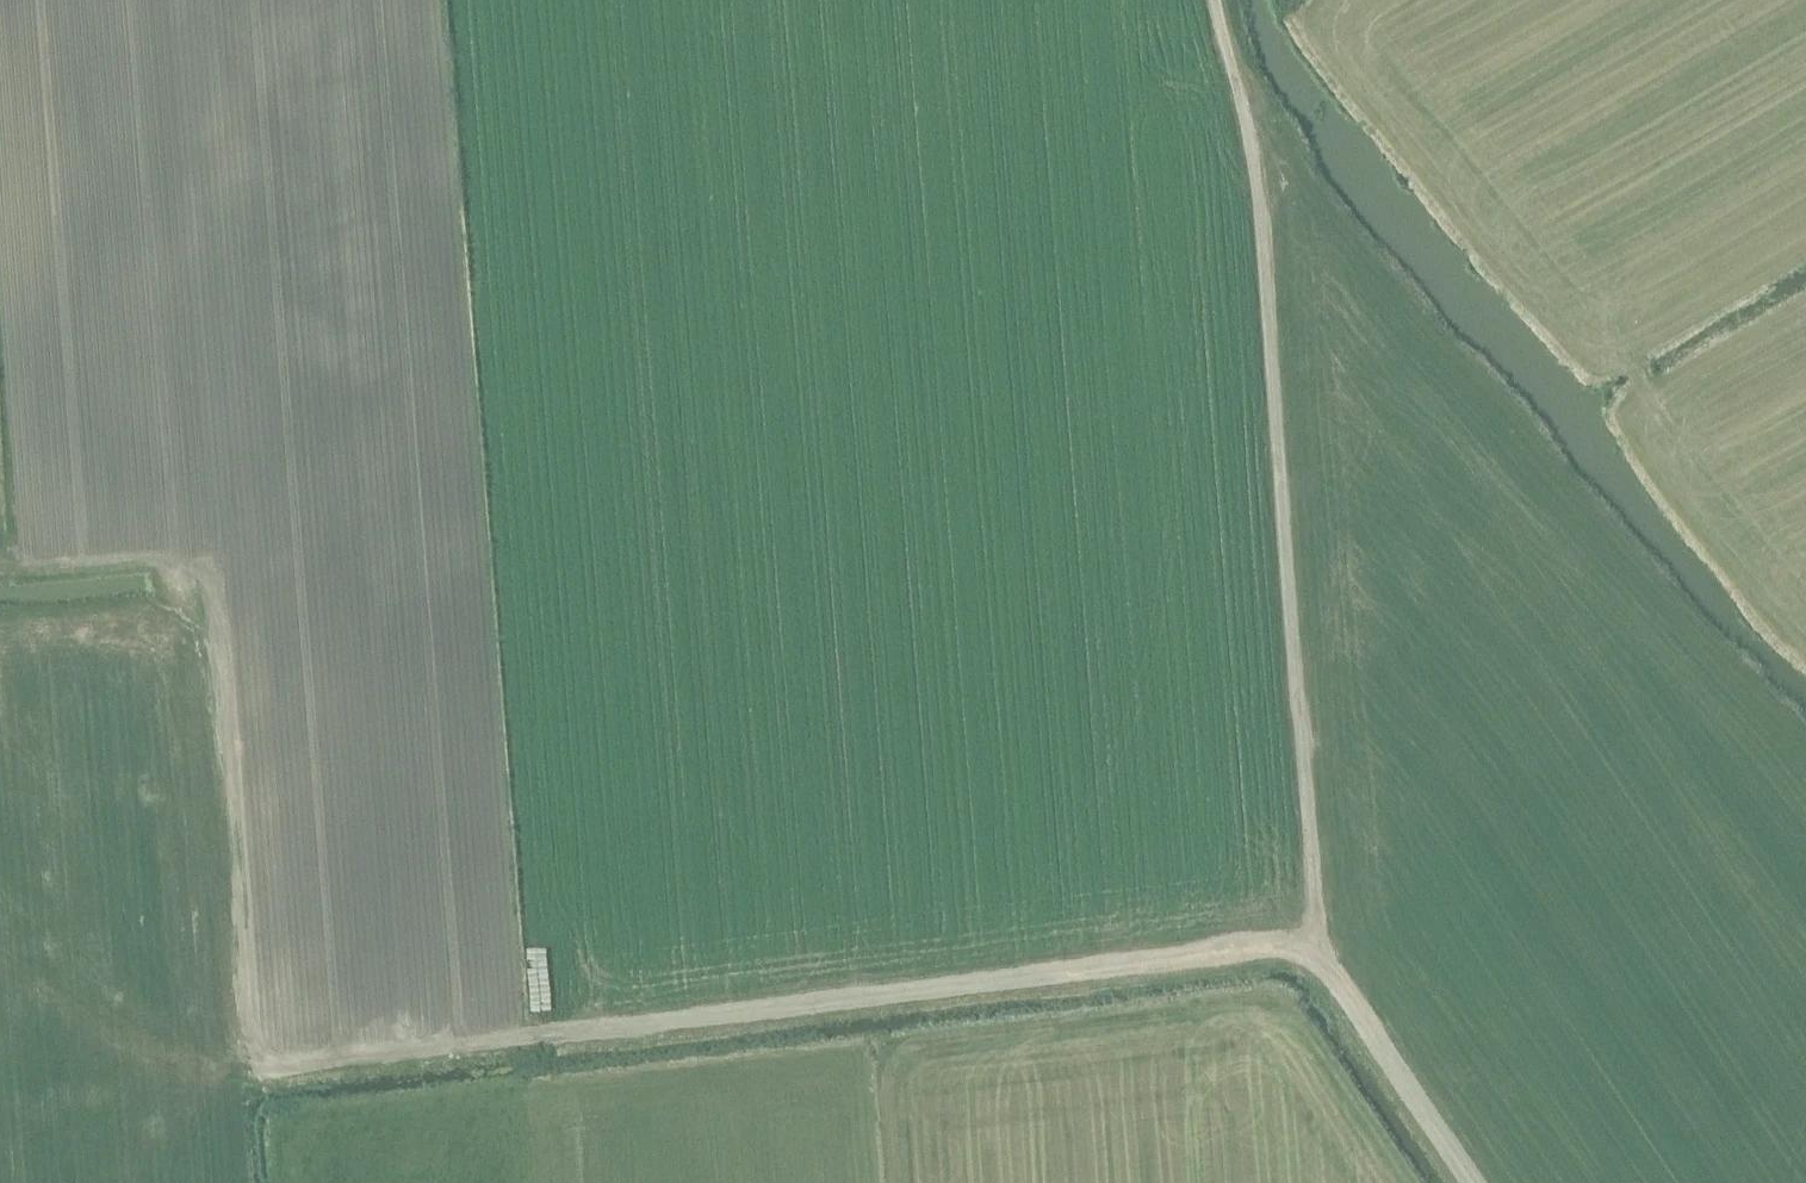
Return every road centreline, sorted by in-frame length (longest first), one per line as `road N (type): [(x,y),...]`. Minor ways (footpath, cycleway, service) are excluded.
road 1 (track): [(1203,0),(1229,115),(1303,946),(1462,1182)]

